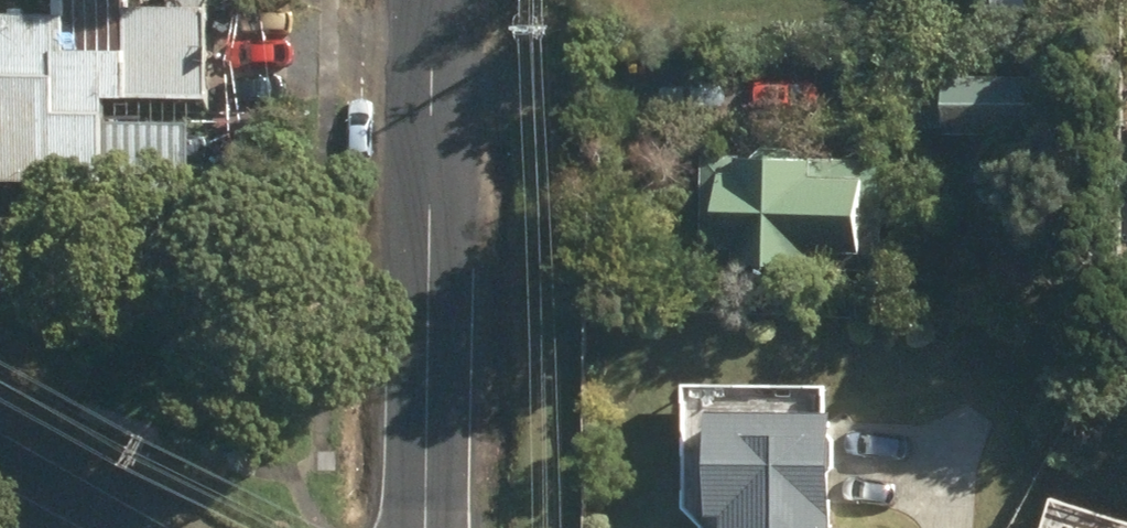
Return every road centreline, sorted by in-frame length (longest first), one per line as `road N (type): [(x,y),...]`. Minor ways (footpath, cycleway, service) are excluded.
road 1 (residential): [(428,527),(436,0)]

